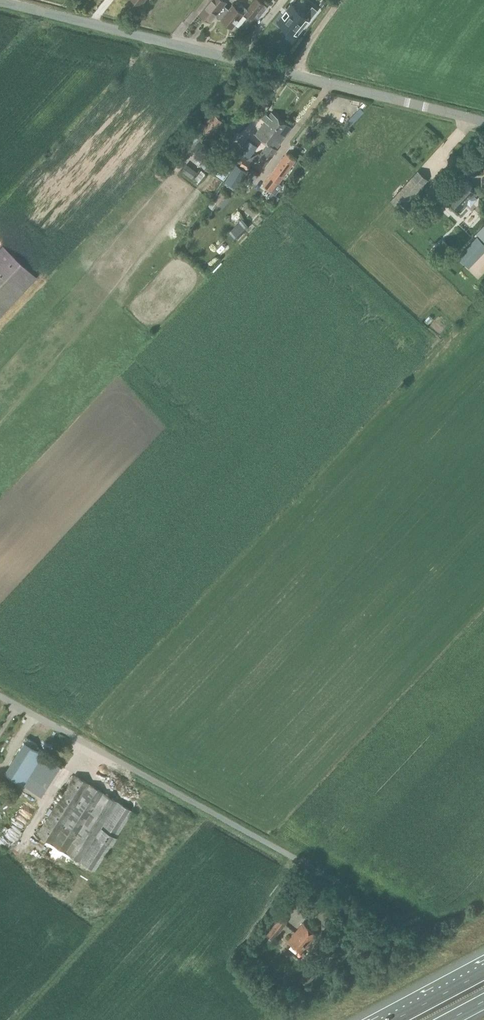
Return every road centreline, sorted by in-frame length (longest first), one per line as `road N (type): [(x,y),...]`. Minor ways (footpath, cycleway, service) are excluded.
road 1 (unclassified): [(483,123),(0,2)]
road 2 (unclassified): [(426,929),(0,695)]

